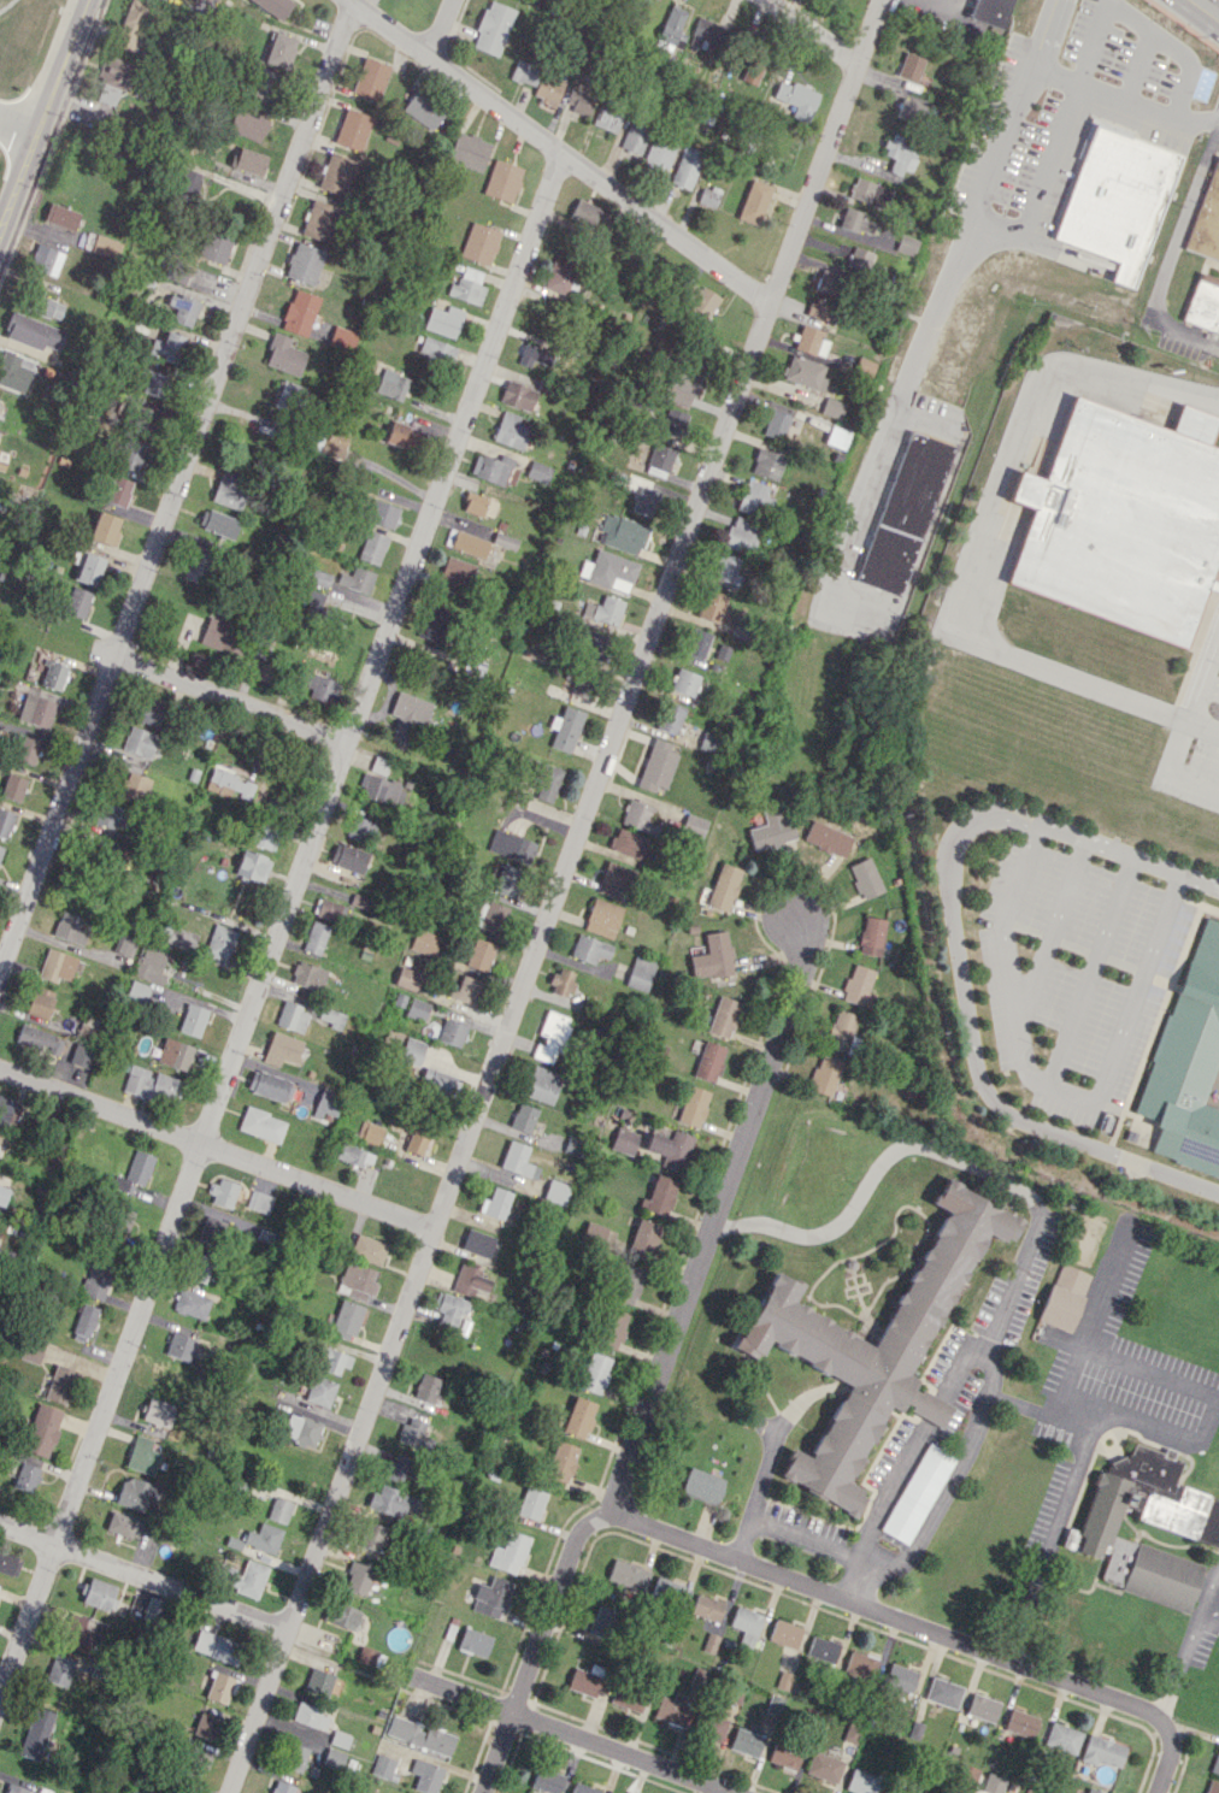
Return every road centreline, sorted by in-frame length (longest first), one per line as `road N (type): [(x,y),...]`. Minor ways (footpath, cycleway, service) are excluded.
road 1 (residential): [(228,1792),(881,0)]
road 2 (residential): [(0,1700),(560,153)]
road 3 (residential): [(0,971),(354,5)]
road 4 (residential): [(1158,1792),(1171,1759),(1170,1733),(1158,1716),(611,1518)]
road 5 (residential): [(611,1518),(614,1488),(801,985),(807,962),(801,910)]
road 6 (residential): [(768,300),(347,0)]
road 7 (residential): [(434,1231),(0,1069)]
road 8 (residential): [(732,1792),(420,1679)]
road 9 (residential): [(484,1792),(573,1545),(590,1522),(611,1518)]
road 10 (residential): [(287,1630),(0,1525)]
road 11 (residential): [(347,744),(114,656)]
road 12 (tertiary): [(0,217),(88,0)]

